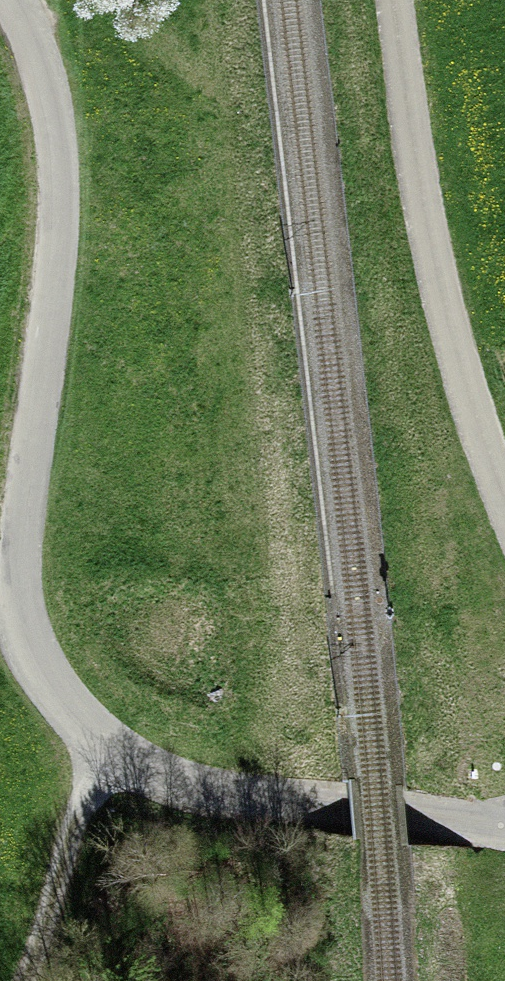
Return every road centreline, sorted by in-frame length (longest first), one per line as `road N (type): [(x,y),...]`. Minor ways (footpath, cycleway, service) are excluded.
road 1 (unclassified): [(17,0),(52,96),(62,173),(23,584),(32,638),(55,692),(103,749),(215,793),(340,806)]
road 2 (unclassified): [(504,493),(449,330),(395,0)]
road 3 (track): [(103,749),(20,980)]

